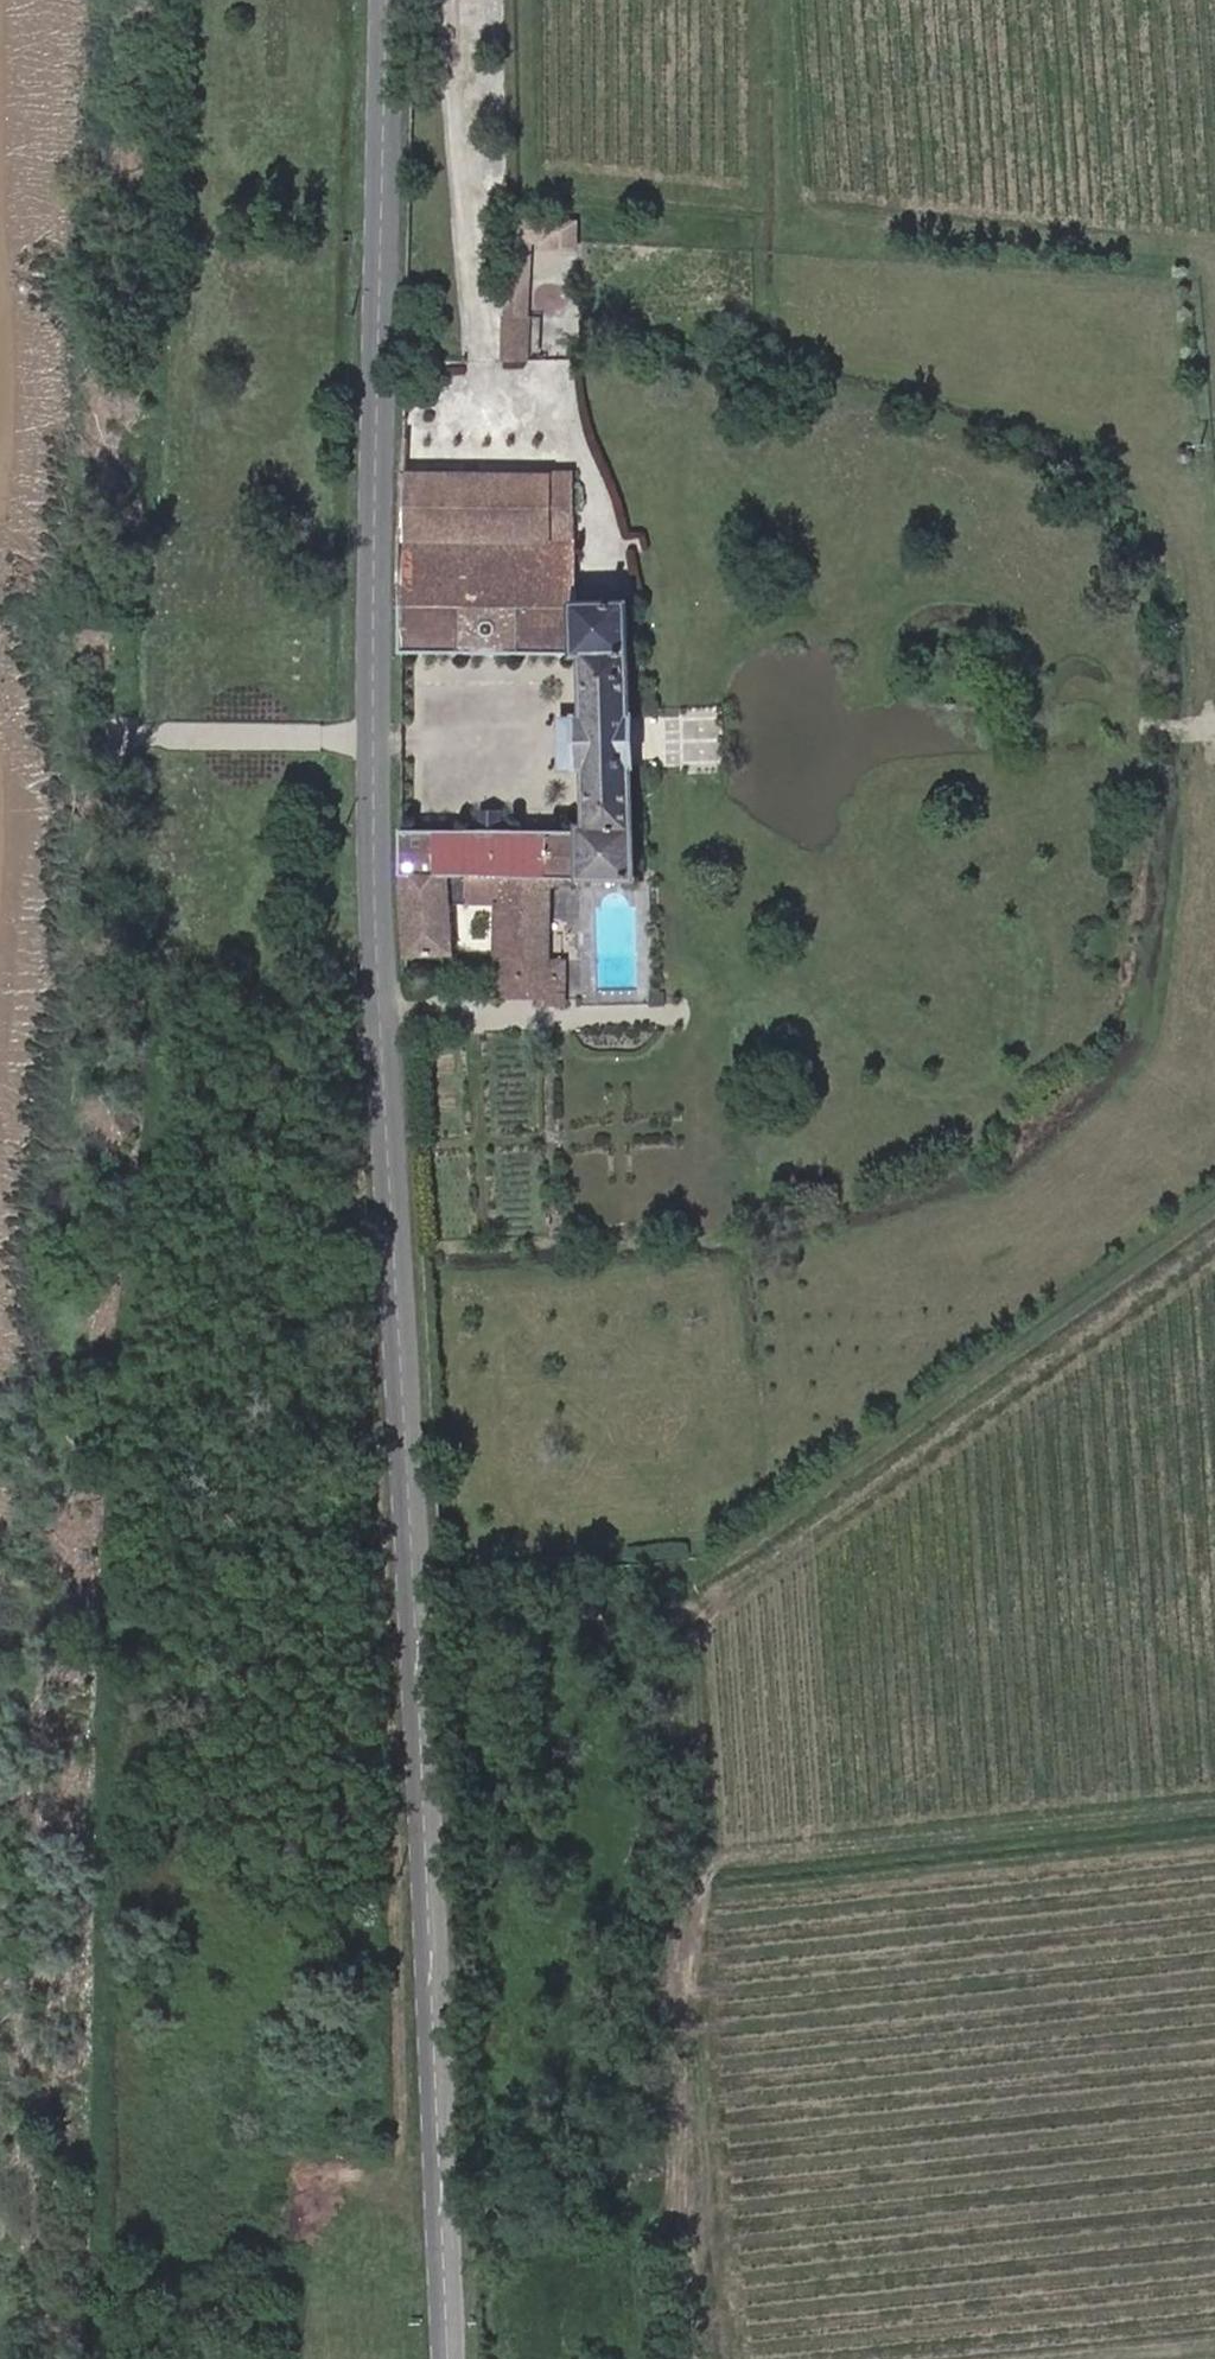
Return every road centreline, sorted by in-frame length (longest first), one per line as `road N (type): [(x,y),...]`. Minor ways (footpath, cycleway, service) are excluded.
road 1 (tertiary): [(386,0),(375,905),(448,2358)]

